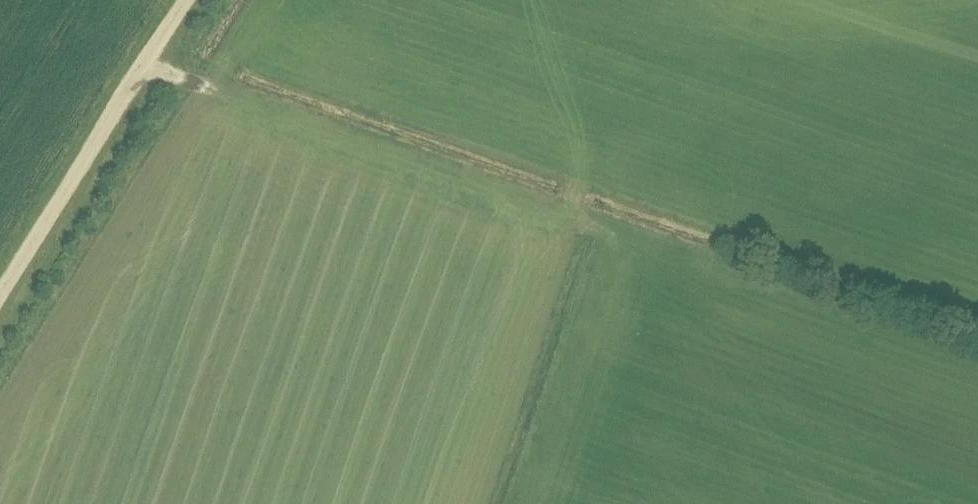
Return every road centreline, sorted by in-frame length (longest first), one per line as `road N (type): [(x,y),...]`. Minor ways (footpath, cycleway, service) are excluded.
road 1 (track): [(182,0),(0,287)]

